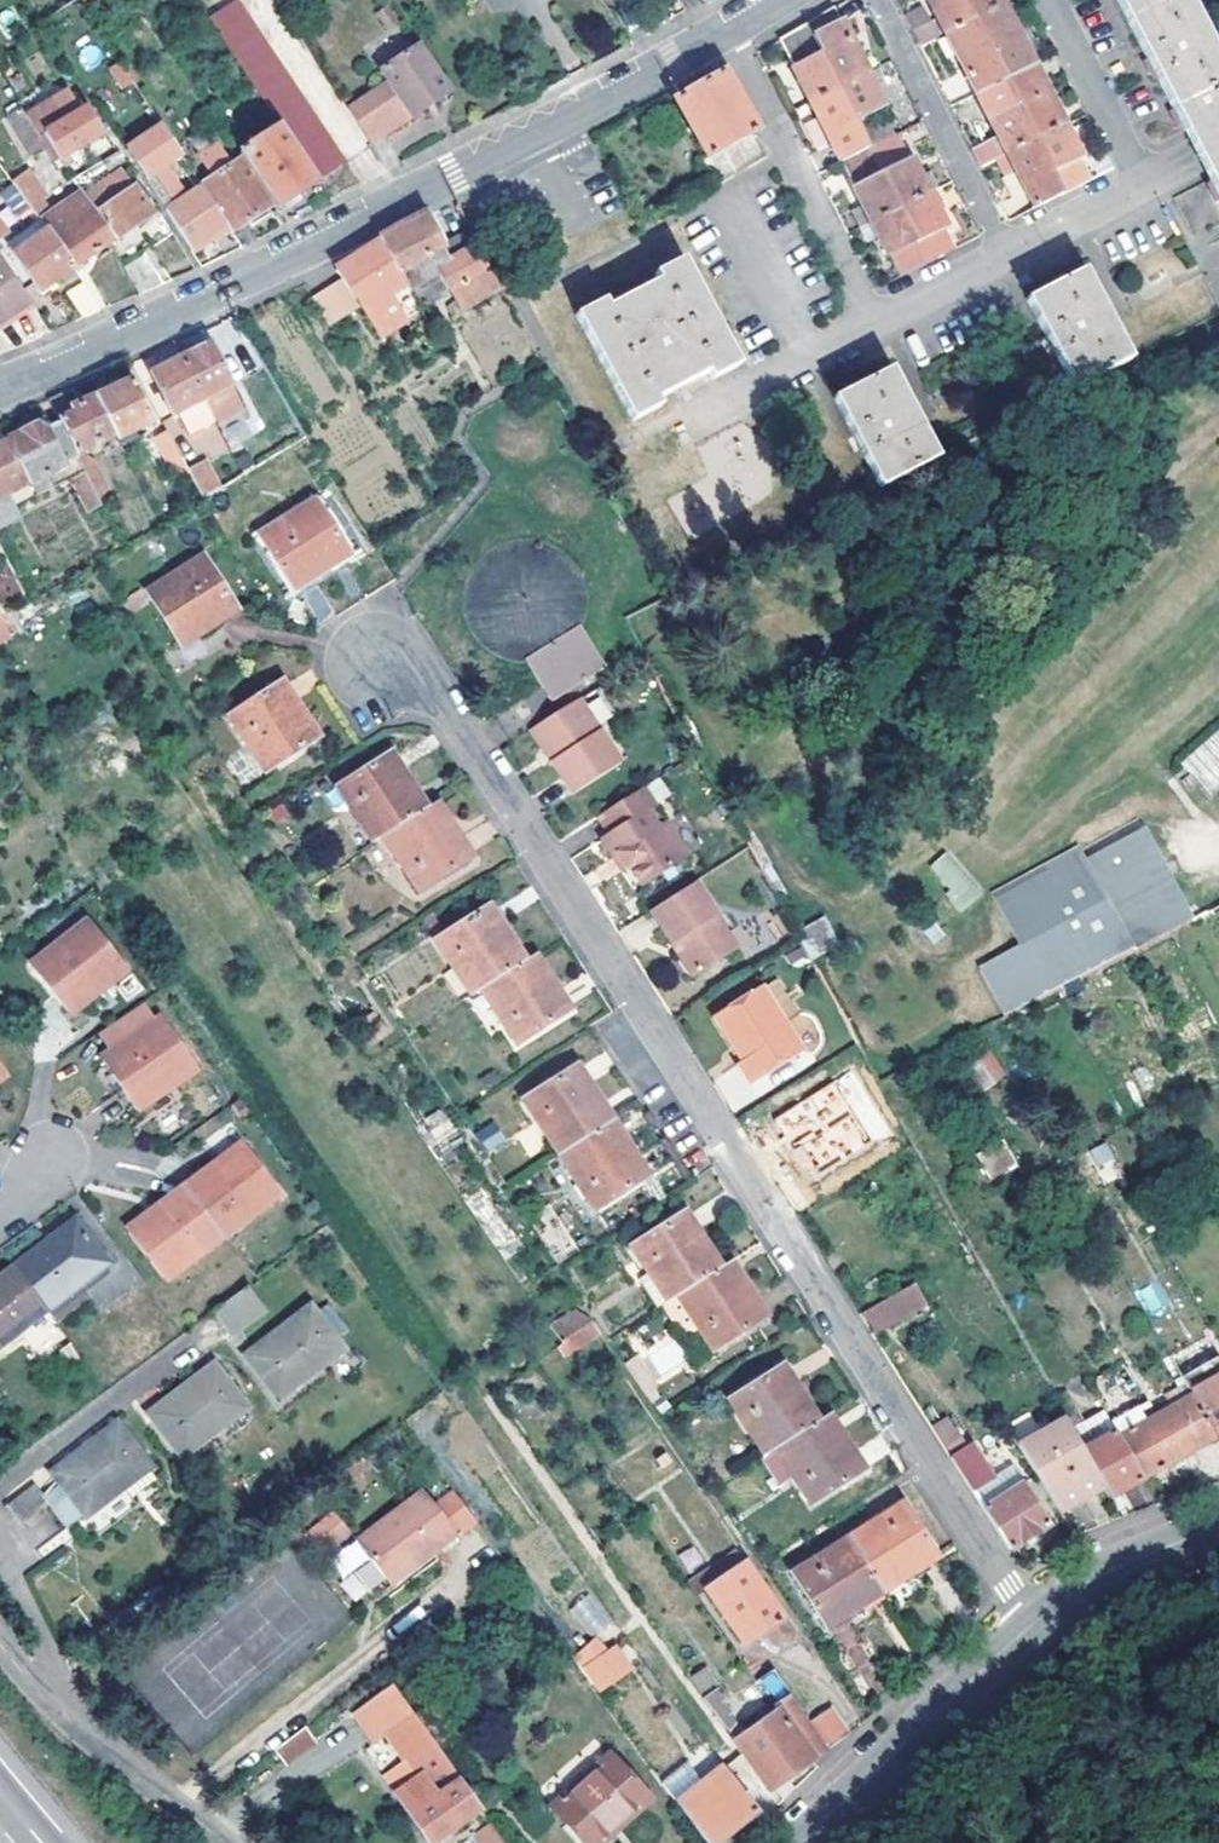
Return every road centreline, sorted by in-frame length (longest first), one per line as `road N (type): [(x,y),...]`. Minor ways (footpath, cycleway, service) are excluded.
road 1 (residential): [(1035,1627),(436,700),(379,666)]
road 2 (tertiary): [(0,385),(254,278),(726,31)]
road 3 (residential): [(726,31),(878,326)]
road 4 (tertiary): [(806,1842),(1035,1627)]
road 5 (residential): [(223,1842),(88,1744),(0,1653)]
road 6 (residential): [(1009,257),(880,0)]
road 7 (residential): [(683,419),(878,326)]
road 8 (residential): [(1142,188),(1047,0)]
road 9 (tertiary): [(1035,1627),(1101,1579),(1218,1530)]
road 10 (residential): [(1009,257),(1142,188)]
road 11 (residential): [(878,326),(1009,257)]

